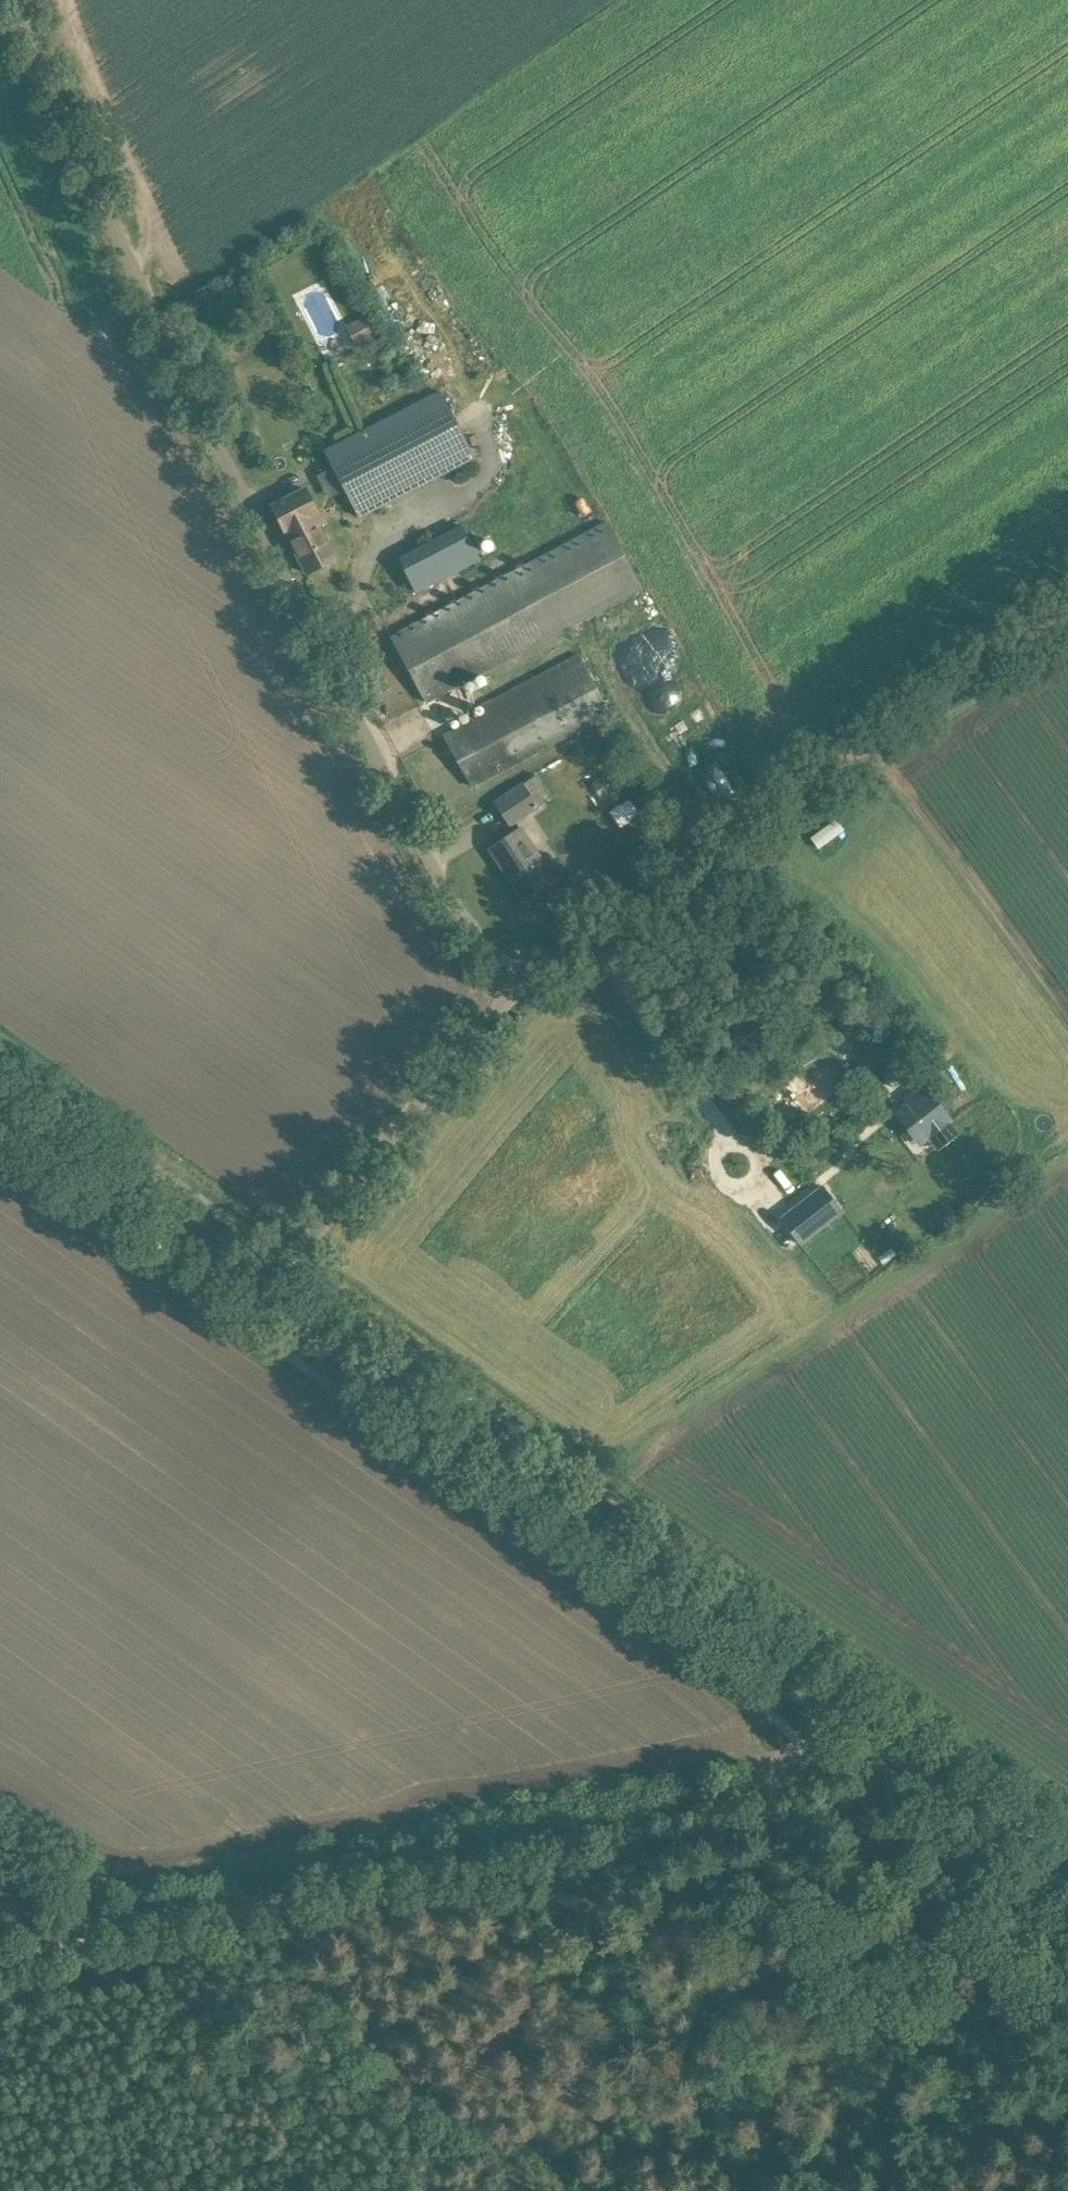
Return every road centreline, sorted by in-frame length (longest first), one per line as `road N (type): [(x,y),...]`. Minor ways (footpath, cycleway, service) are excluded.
road 1 (unclassified): [(519,973),(373,747),(24,0)]
road 2 (secondary): [(1067,1875),(264,1284)]
road 3 (unclassified): [(519,973),(1067,591)]
road 4 (track): [(841,1742),(239,1867)]
road 5 (unclassified): [(286,1256),(459,1036),(519,973)]
road 6 (secondary): [(264,1284),(0,1095)]
road 7 (track): [(239,1867),(0,1916)]

